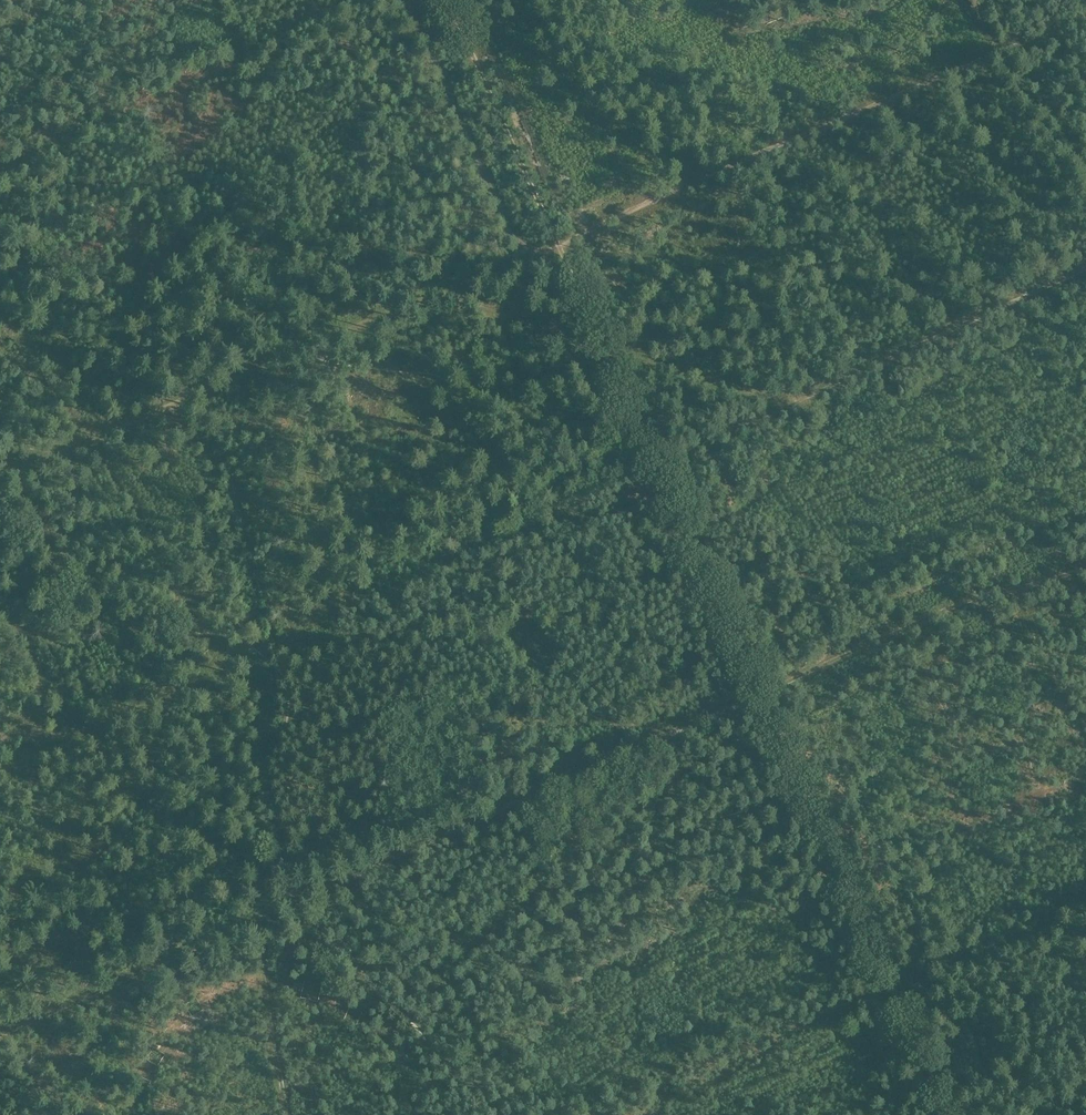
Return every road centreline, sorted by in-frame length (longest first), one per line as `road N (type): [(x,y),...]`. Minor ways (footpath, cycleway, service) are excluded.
road 1 (track): [(950,1114),(447,0)]
road 2 (track): [(0,1034),(827,670),(967,600),(1085,567)]
road 3 (track): [(406,0),(508,238),(536,250),(1085,19)]
road 4 (track): [(0,472),(431,293),(542,324),(585,350),(800,403)]
road 5 (track): [(660,467),(1085,269)]
road 6 (track): [(1085,906),(893,987)]
road 7 (track): [(277,1114),(251,923)]

